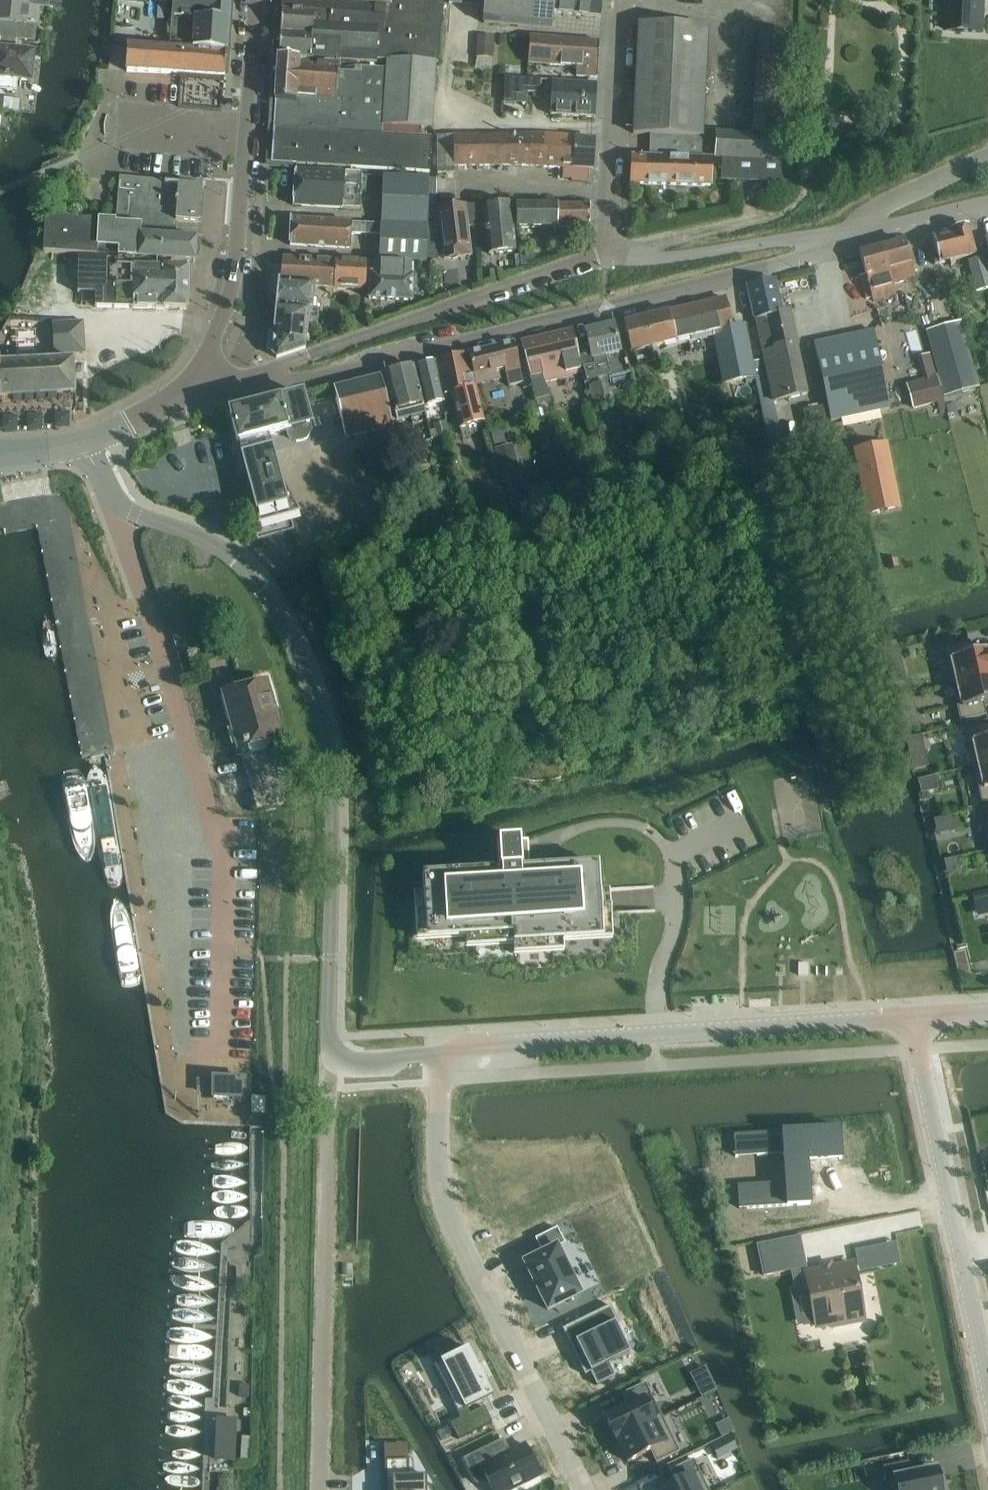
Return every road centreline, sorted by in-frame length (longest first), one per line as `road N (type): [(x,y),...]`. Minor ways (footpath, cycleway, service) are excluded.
road 1 (tertiary): [(134,512),(198,535),(248,571),(285,629),(318,707),(332,783),(329,1060)]
road 2 (tertiary): [(242,384),(306,379),(839,243)]
road 3 (residential): [(134,512),(128,550),(224,859),(221,1053)]
road 4 (tertiary): [(446,1054),(480,1042),(913,1017)]
road 5 (residential): [(446,1054),(438,1175),(445,1212),(580,1489)]
road 6 (residential): [(319,1489),(329,1060)]
road 7 (residential): [(242,384),(416,317),(606,258)]
road 8 (tertiary): [(246,136),(233,278),(198,392)]
road 9 (residential): [(606,258),(618,0)]
road 10 (unclassified): [(961,1257),(913,1017)]
road 11 (residential): [(606,258),(789,239),(839,243)]
road 12 (residential): [(839,243),(883,205),(987,156)]
road 13 (tertiary): [(839,243),(987,206)]
road 14 (tertiary): [(256,0),(246,136)]
road 15 (unclassified): [(987,1387),(961,1257)]
road 16 (residential): [(246,136),(118,124)]

